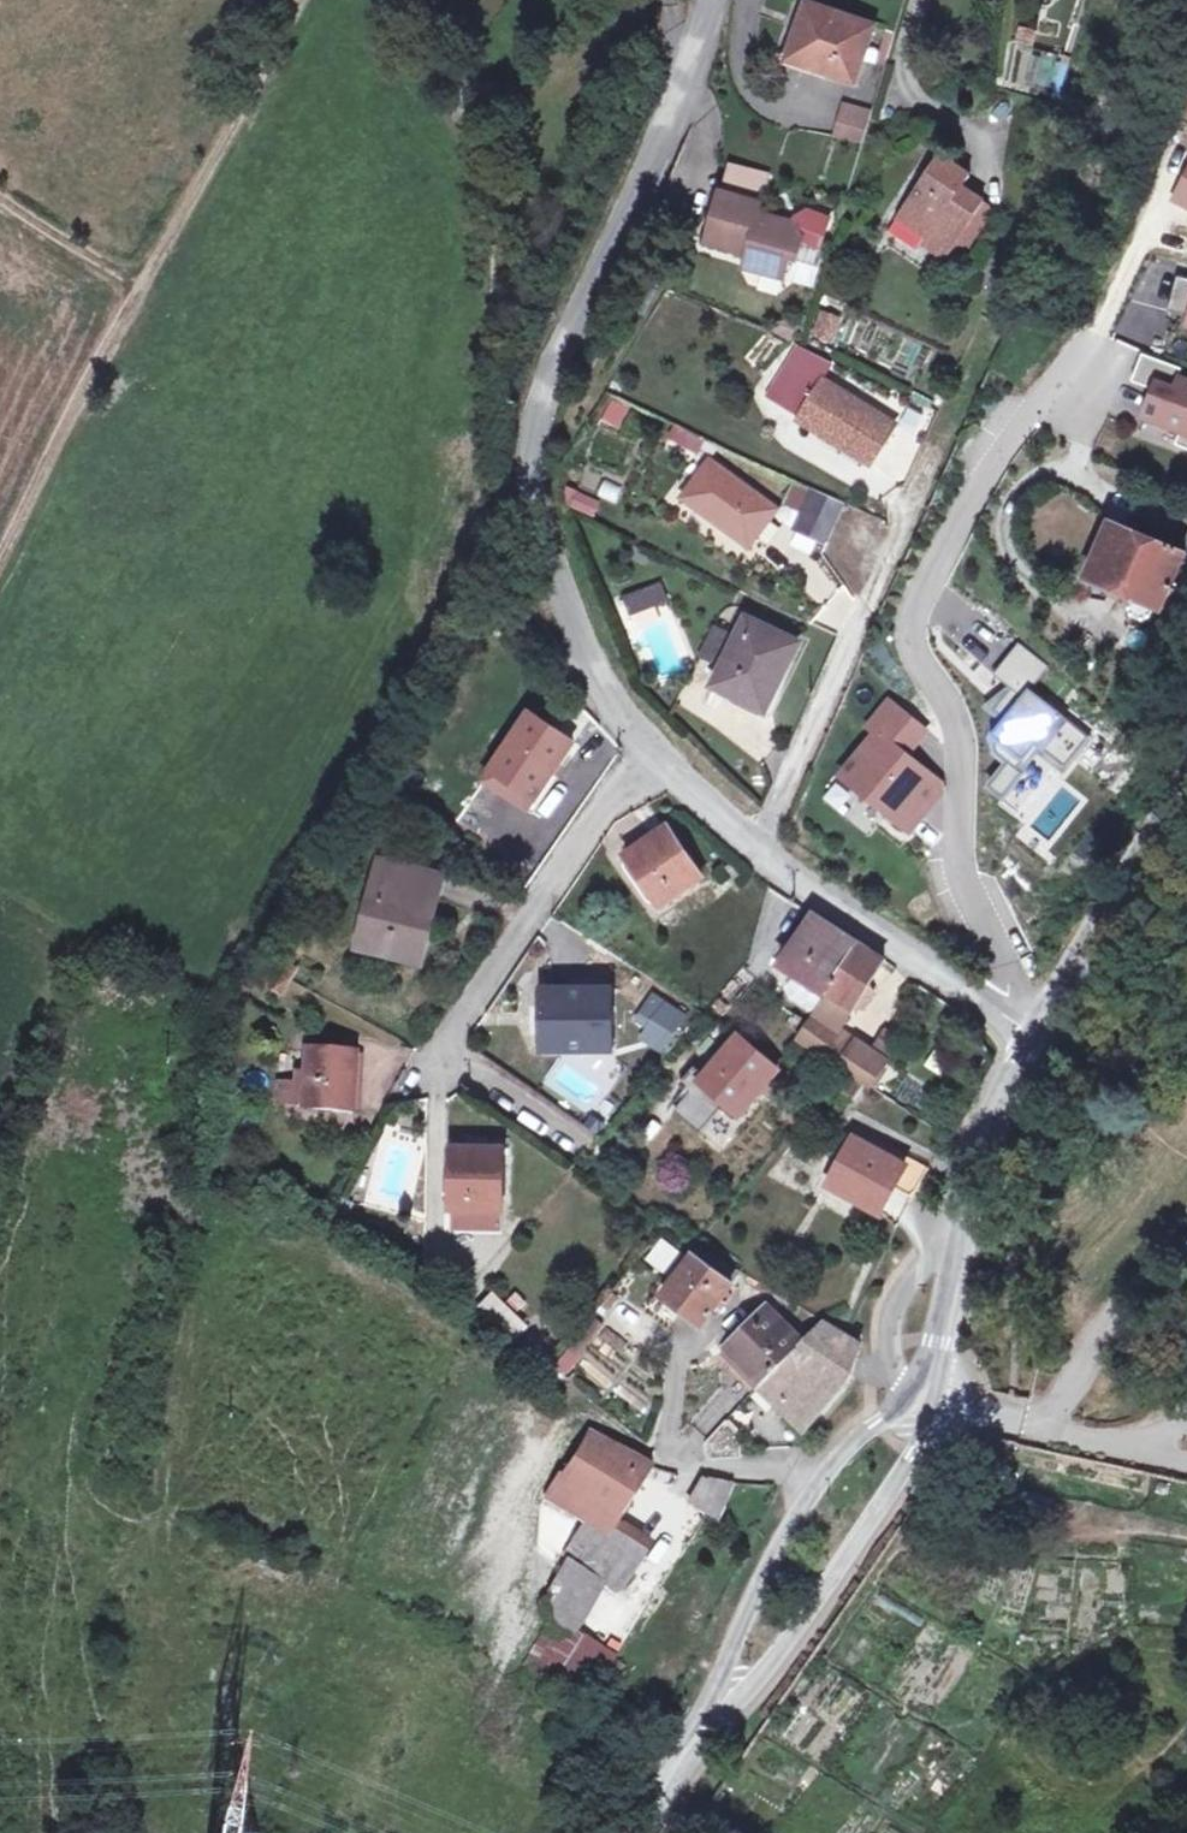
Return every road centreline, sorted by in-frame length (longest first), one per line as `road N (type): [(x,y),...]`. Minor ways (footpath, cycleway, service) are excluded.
road 1 (residential): [(988,1010),(1000,979),(956,842),(966,780),(955,708),(915,651),(911,619),(963,506),(1023,417),(1092,342)]
road 2 (residential): [(409,0),(465,90),(494,235),(493,542),(543,634),(587,669)]
road 3 (residential): [(587,669),(533,499),(530,443),(549,371),(674,126),(710,0)]
road 4 (track): [(0,561),(301,0)]
road 5 (residential): [(647,750),(437,1048),(568,1138)]
road 6 (residential): [(988,1010),(757,858),(647,750)]
road 7 (residential): [(929,1395),(872,1424),(818,1483),(756,1588),(725,1697)]
road 8 (residential): [(725,1697),(796,1625),(882,1508),(912,1458),(929,1395)]
road 9 (residential): [(1186,793),(1037,1040)]
road 10 (residential): [(957,1234),(916,1257),(887,1316),(881,1351),(902,1382),(929,1395)]
road 11 (unclassified): [(1133,1452),(929,1395)]
road 12 (residential): [(1037,1040),(989,1125),(957,1234)]
road 13 (residential): [(919,0),(903,84),(1010,115)]
road 14 (track): [(0,199),(145,286)]
road 15 (residential): [(957,1234),(929,1395)]

